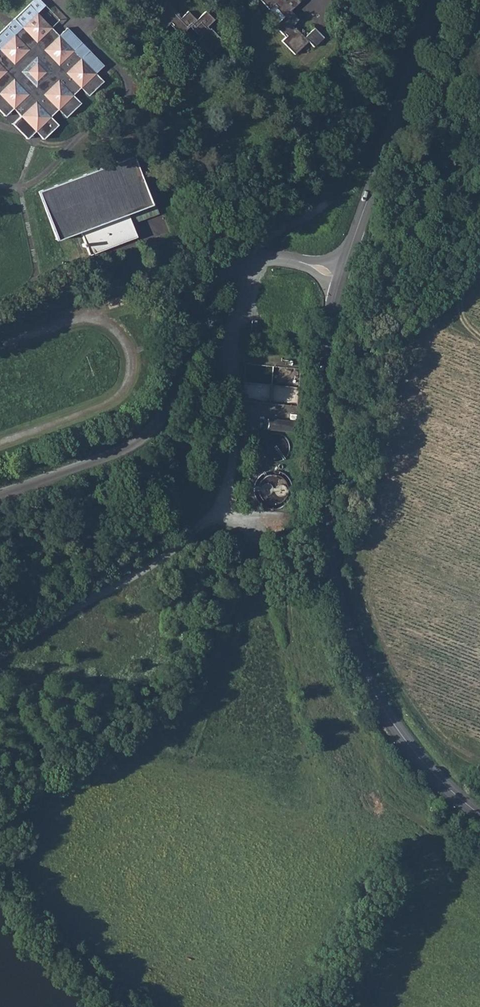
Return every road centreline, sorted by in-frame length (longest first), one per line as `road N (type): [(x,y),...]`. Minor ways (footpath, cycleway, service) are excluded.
road 1 (secondary): [(341,276),(325,376),(328,537),(343,617),(399,734),(479,814)]
road 2 (track): [(0,660),(46,624),(131,581),(213,515),(237,446),(234,360),(251,260)]
road 3 (residential): [(251,260),(208,293),(154,432),(122,454),(0,496)]
road 4 (secondary): [(439,0),(341,276)]

